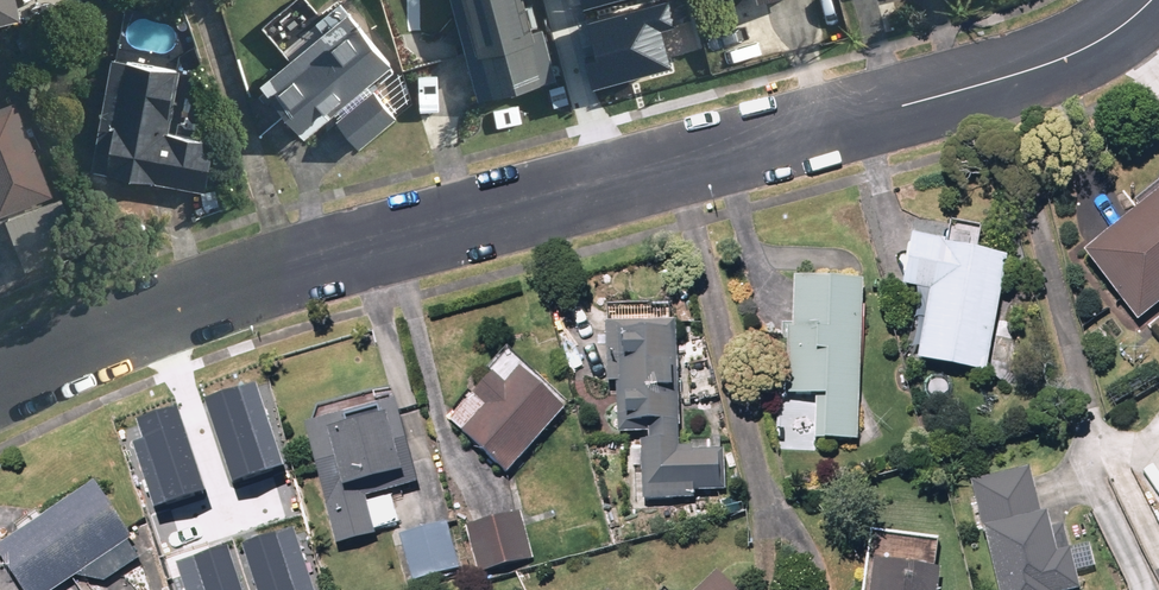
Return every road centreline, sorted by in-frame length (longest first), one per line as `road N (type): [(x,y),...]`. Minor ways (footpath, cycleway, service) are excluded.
road 1 (residential): [(1151,0),(1136,17),(1041,67),(141,314),(0,382)]

